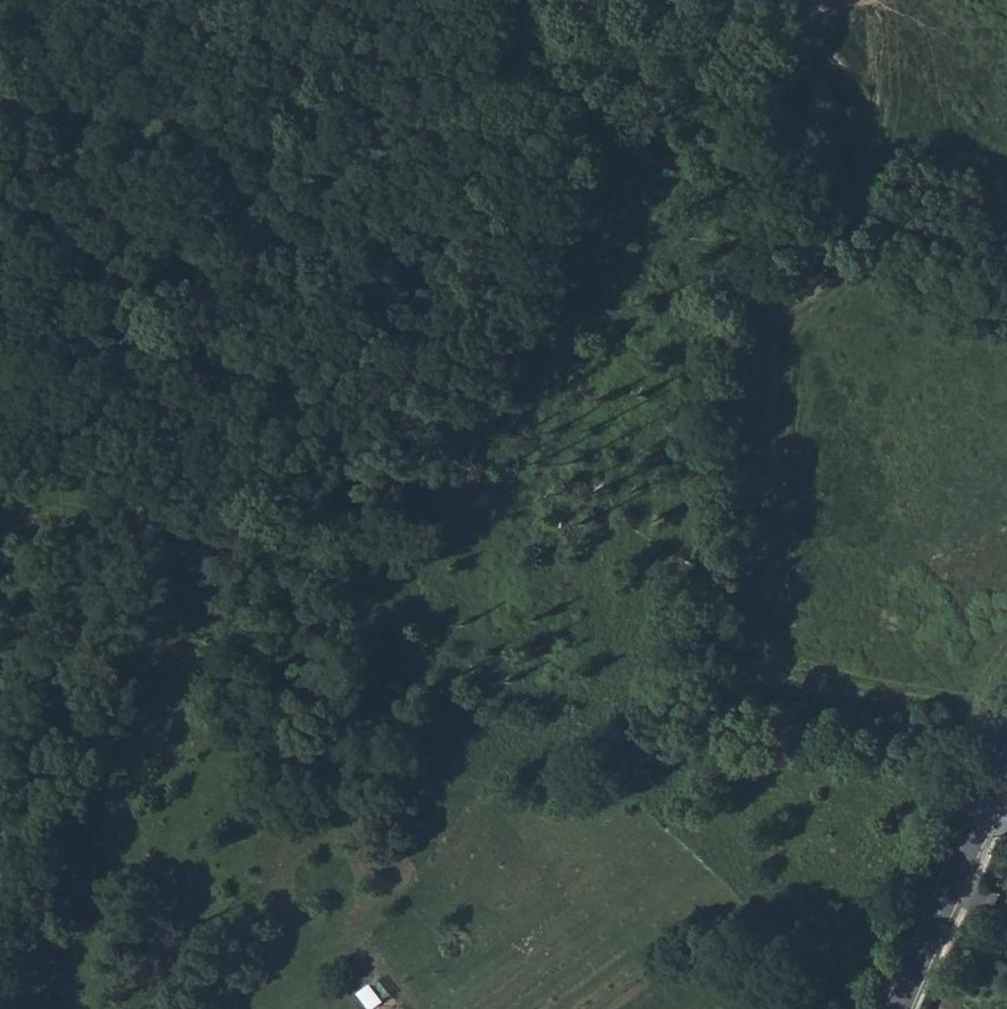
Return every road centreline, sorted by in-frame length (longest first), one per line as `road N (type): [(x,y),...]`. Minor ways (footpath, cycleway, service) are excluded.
road 1 (tertiary): [(896,1008),(1006,776)]

